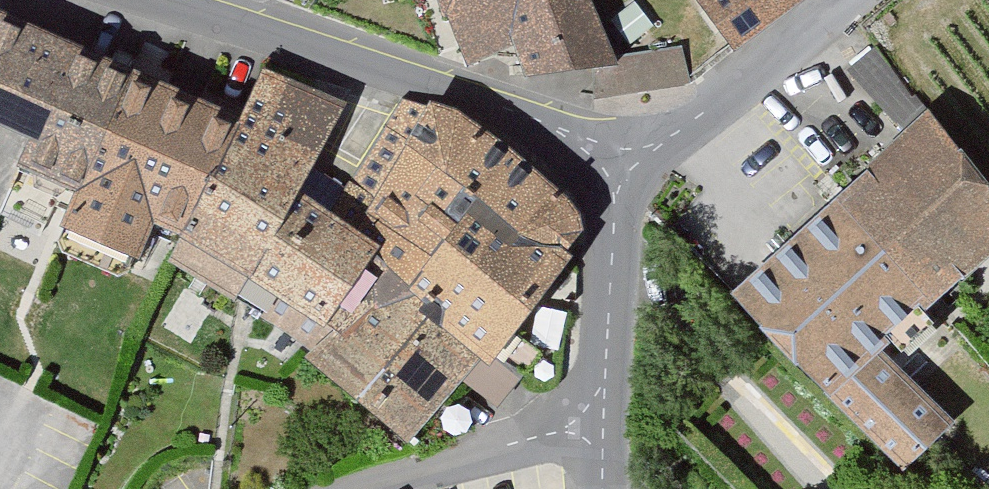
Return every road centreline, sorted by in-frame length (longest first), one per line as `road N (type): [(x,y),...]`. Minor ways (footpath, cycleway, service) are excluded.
road 1 (unclassified): [(620,166),(542,117),(158,0)]
road 2 (unclassified): [(601,488),(595,414),(620,166)]
road 3 (residential): [(620,166),(840,0)]
road 4 (track): [(343,488),(595,414)]

